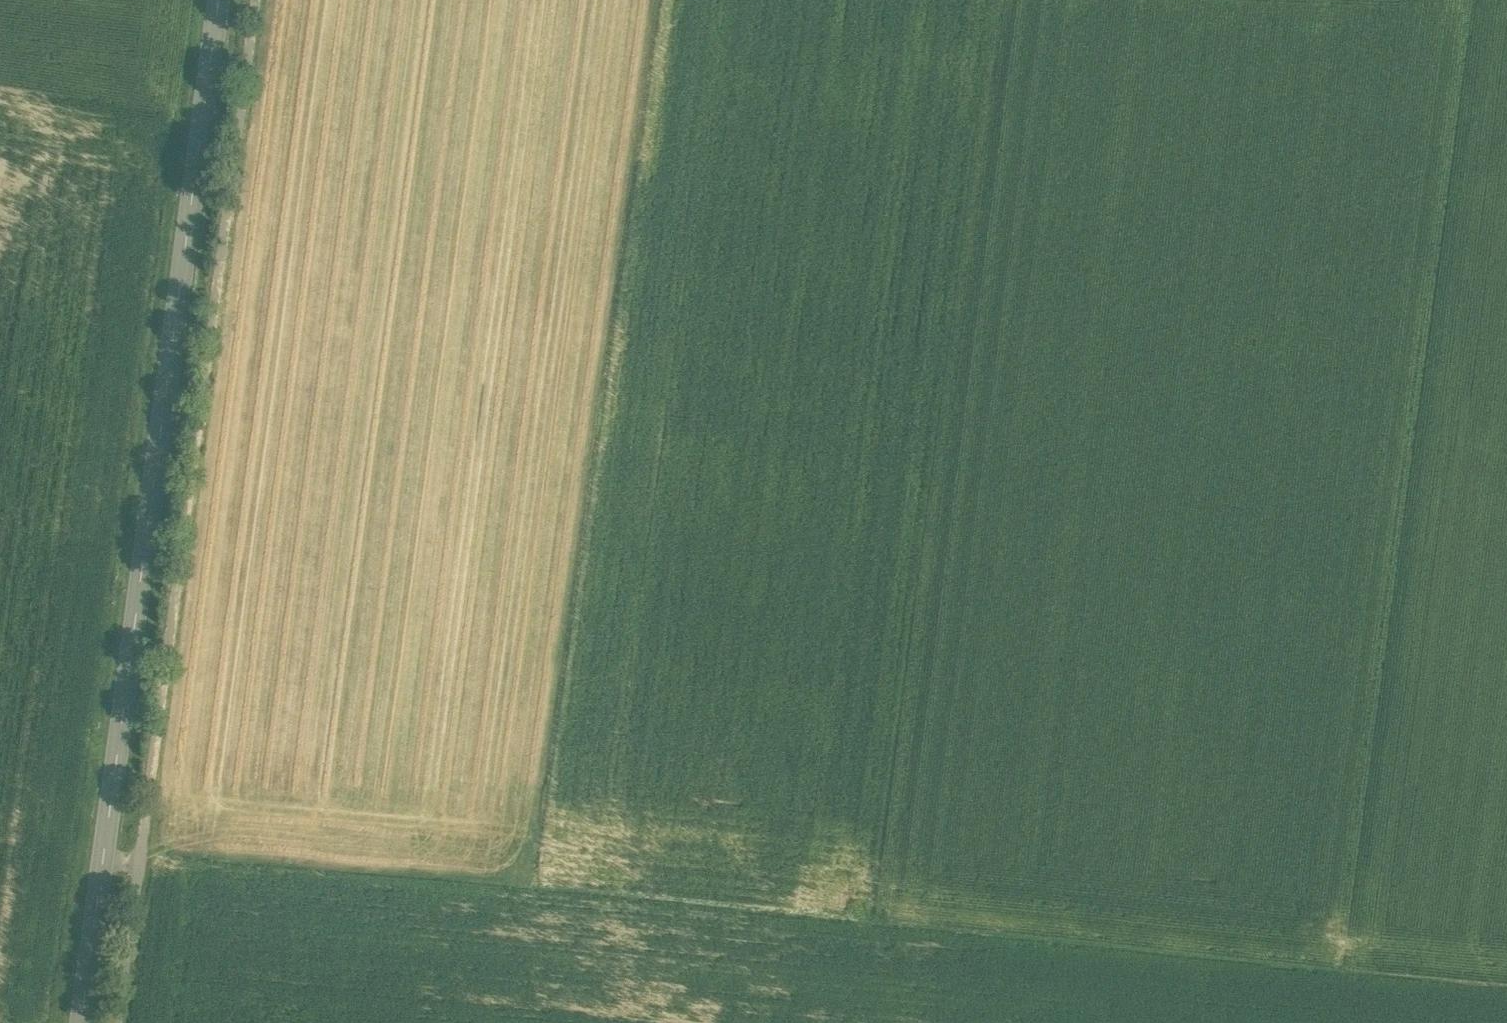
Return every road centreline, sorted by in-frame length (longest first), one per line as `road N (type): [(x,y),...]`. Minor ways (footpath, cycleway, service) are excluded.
road 1 (tertiary): [(216,0),(81,1022)]

